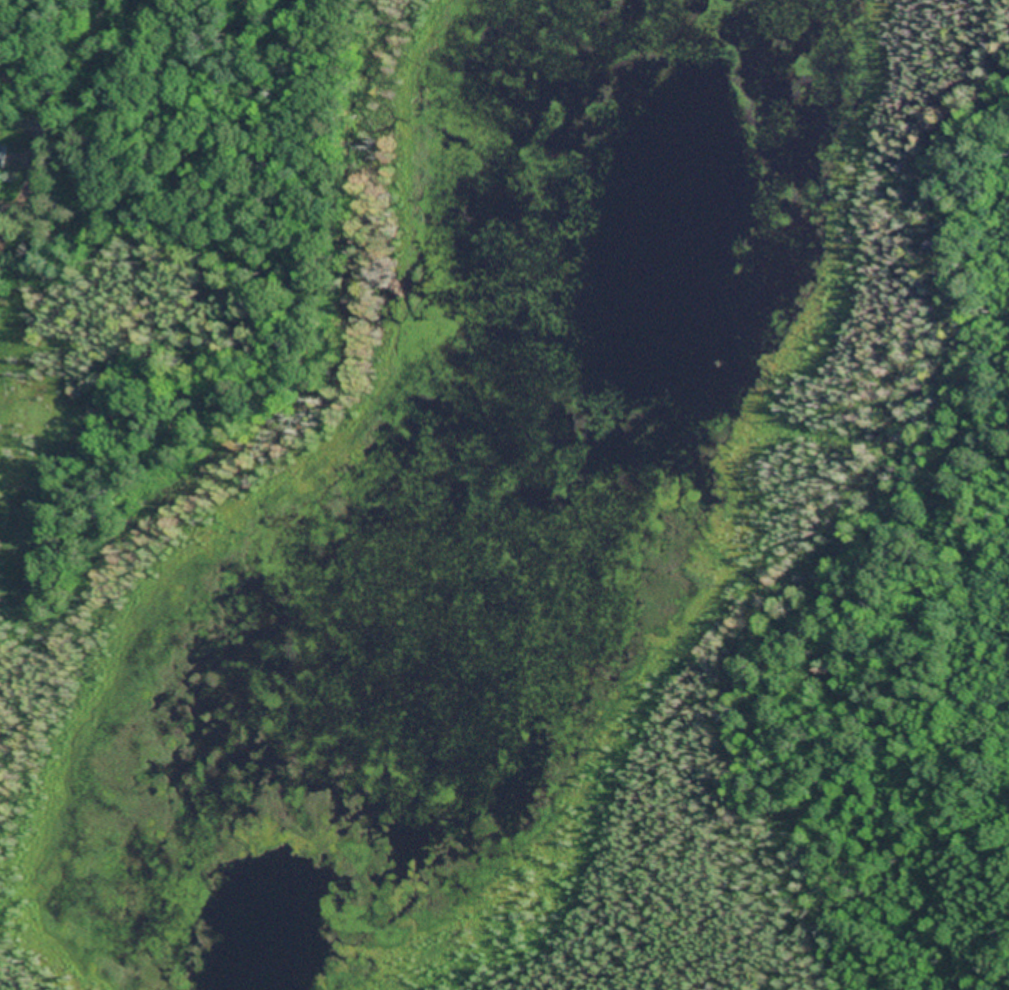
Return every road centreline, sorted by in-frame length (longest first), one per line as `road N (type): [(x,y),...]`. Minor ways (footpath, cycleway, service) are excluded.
road 1 (residential): [(0,244),(26,188),(50,98),(103,0)]

